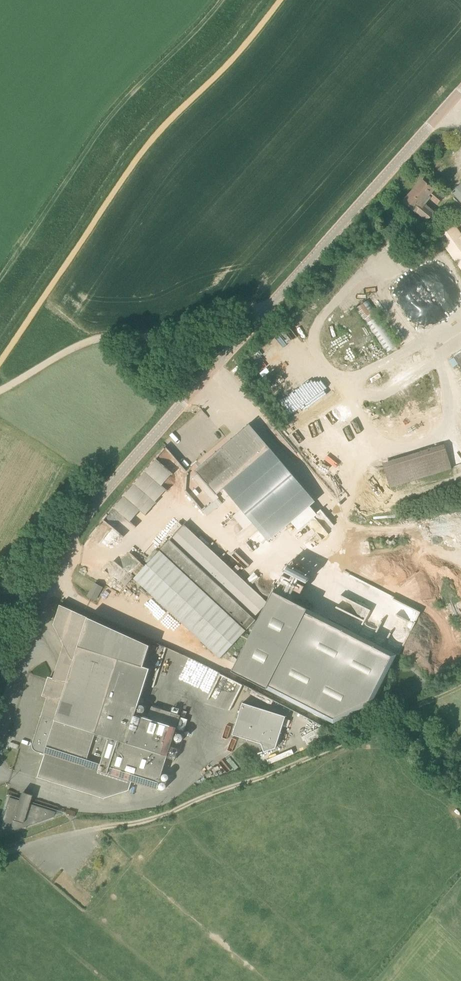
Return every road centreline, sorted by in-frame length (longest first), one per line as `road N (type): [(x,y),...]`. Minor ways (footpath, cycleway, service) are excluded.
road 1 (tertiary): [(0,727),(40,610),(92,507),(460,90)]
road 2 (track): [(460,686),(324,756),(169,816)]
road 3 (track): [(0,391),(75,348),(164,332),(241,306),(266,311)]
road 4 (residential): [(169,816),(0,852)]

